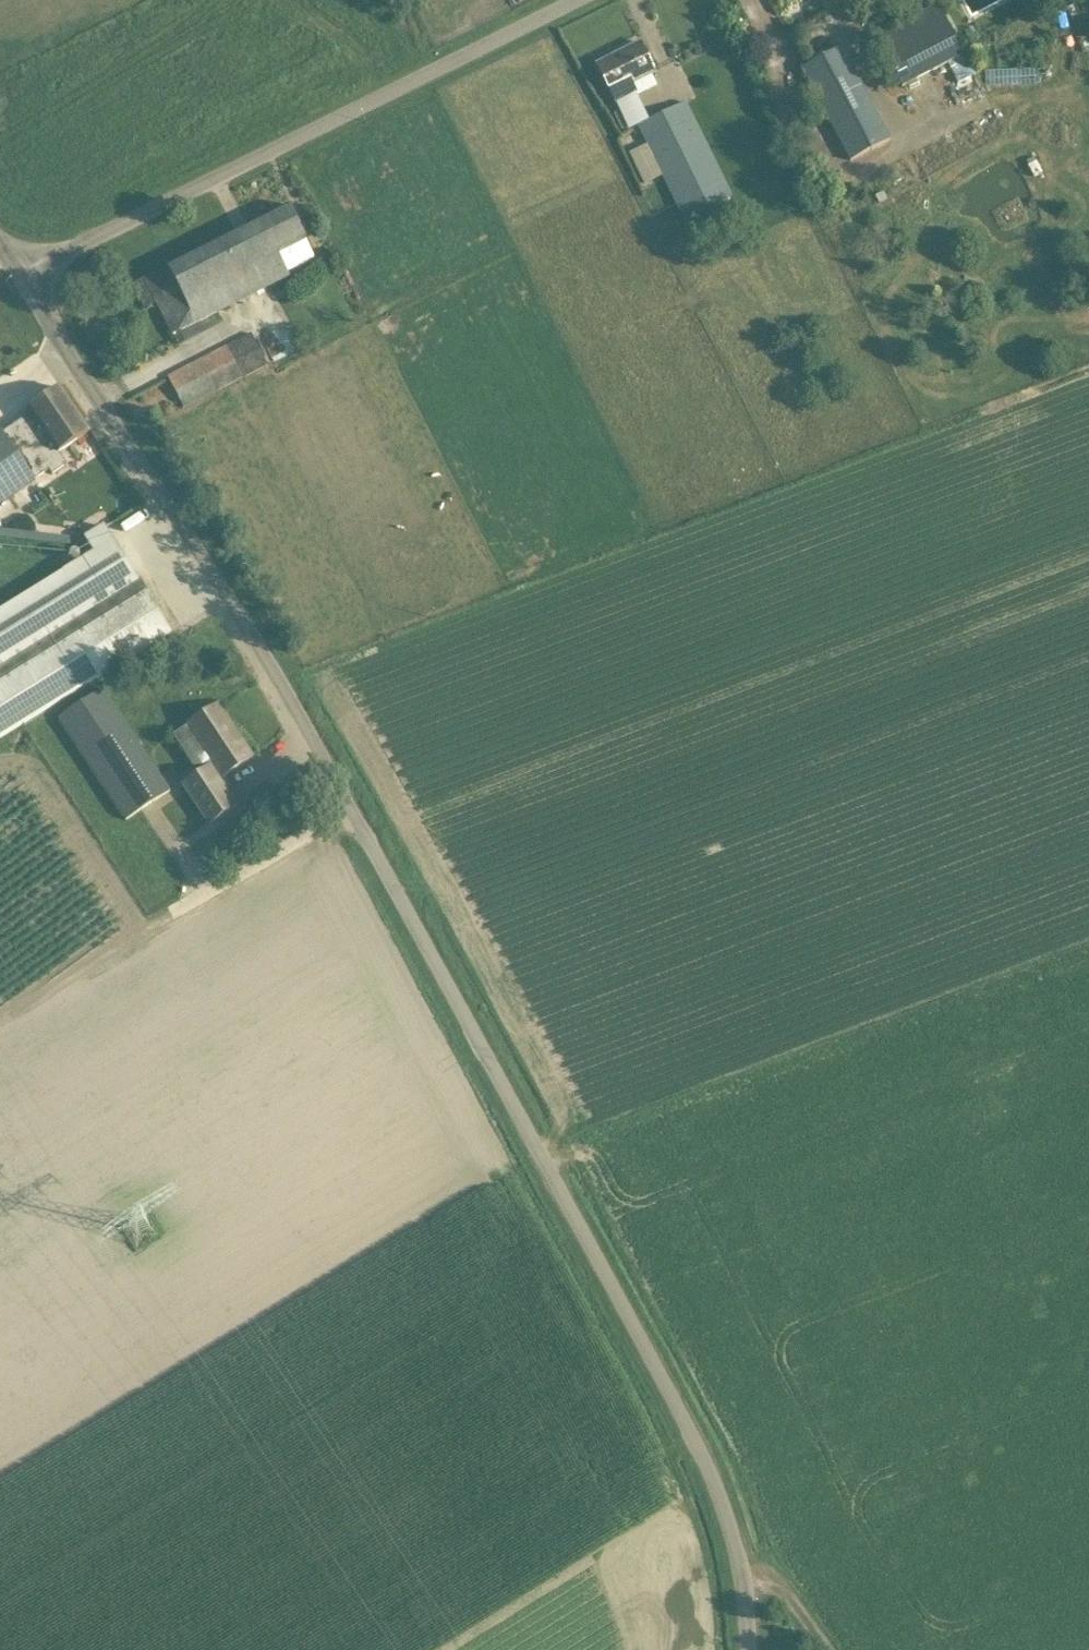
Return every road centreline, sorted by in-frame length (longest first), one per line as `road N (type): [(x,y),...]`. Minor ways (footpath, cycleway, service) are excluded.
road 1 (unclassified): [(746,1649),(746,1585),(720,1492),(296,704),(20,275)]
road 2 (unclassified): [(20,275),(580,0)]

